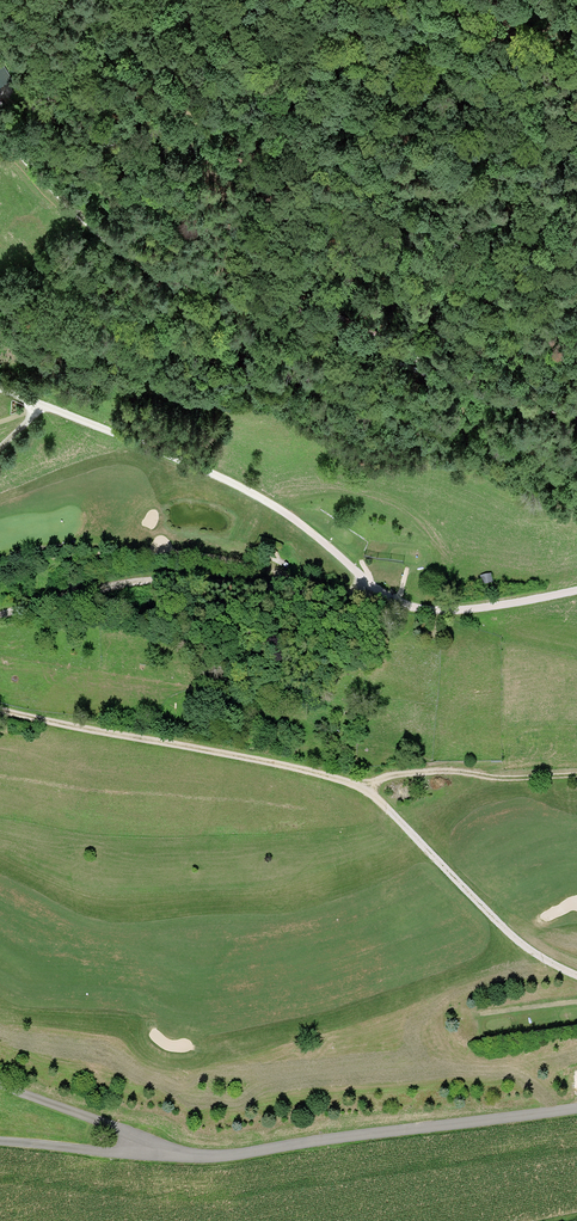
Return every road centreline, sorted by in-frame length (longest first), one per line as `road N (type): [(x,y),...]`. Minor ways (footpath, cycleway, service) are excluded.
road 1 (track): [(576,411),(509,401),(347,336),(180,287),(95,232),(0,130)]
road 2 (track): [(0,710),(359,786),(511,934),(576,976)]
road 3 (track): [(576,590),(461,610),(400,603),(257,495),(0,389)]
road 4 (unclassified): [(0,1140),(215,1158),(576,1108)]
road 5 (track): [(576,135),(463,137),(288,91),(227,52),(177,0)]
road 6 (track): [(379,594),(148,581),(0,615)]
road 7 (track): [(576,776),(415,773),(365,789)]
road 8 (track): [(23,160),(215,224)]
road 9 (track): [(148,1153),(134,1137),(0,1085)]

